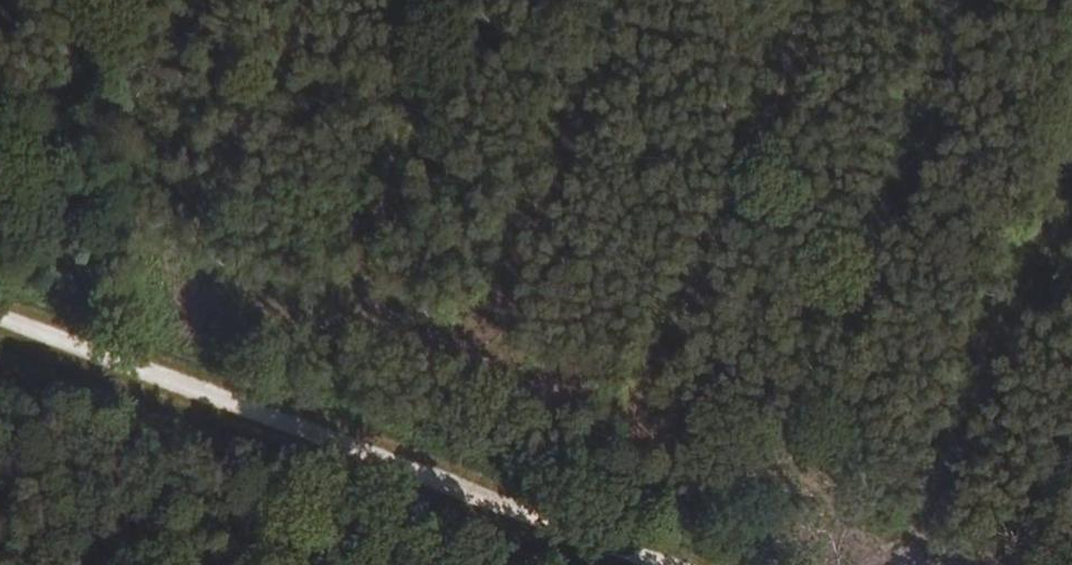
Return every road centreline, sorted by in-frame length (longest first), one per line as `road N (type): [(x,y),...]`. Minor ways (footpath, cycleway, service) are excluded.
road 1 (track): [(0,319),(648,564)]

